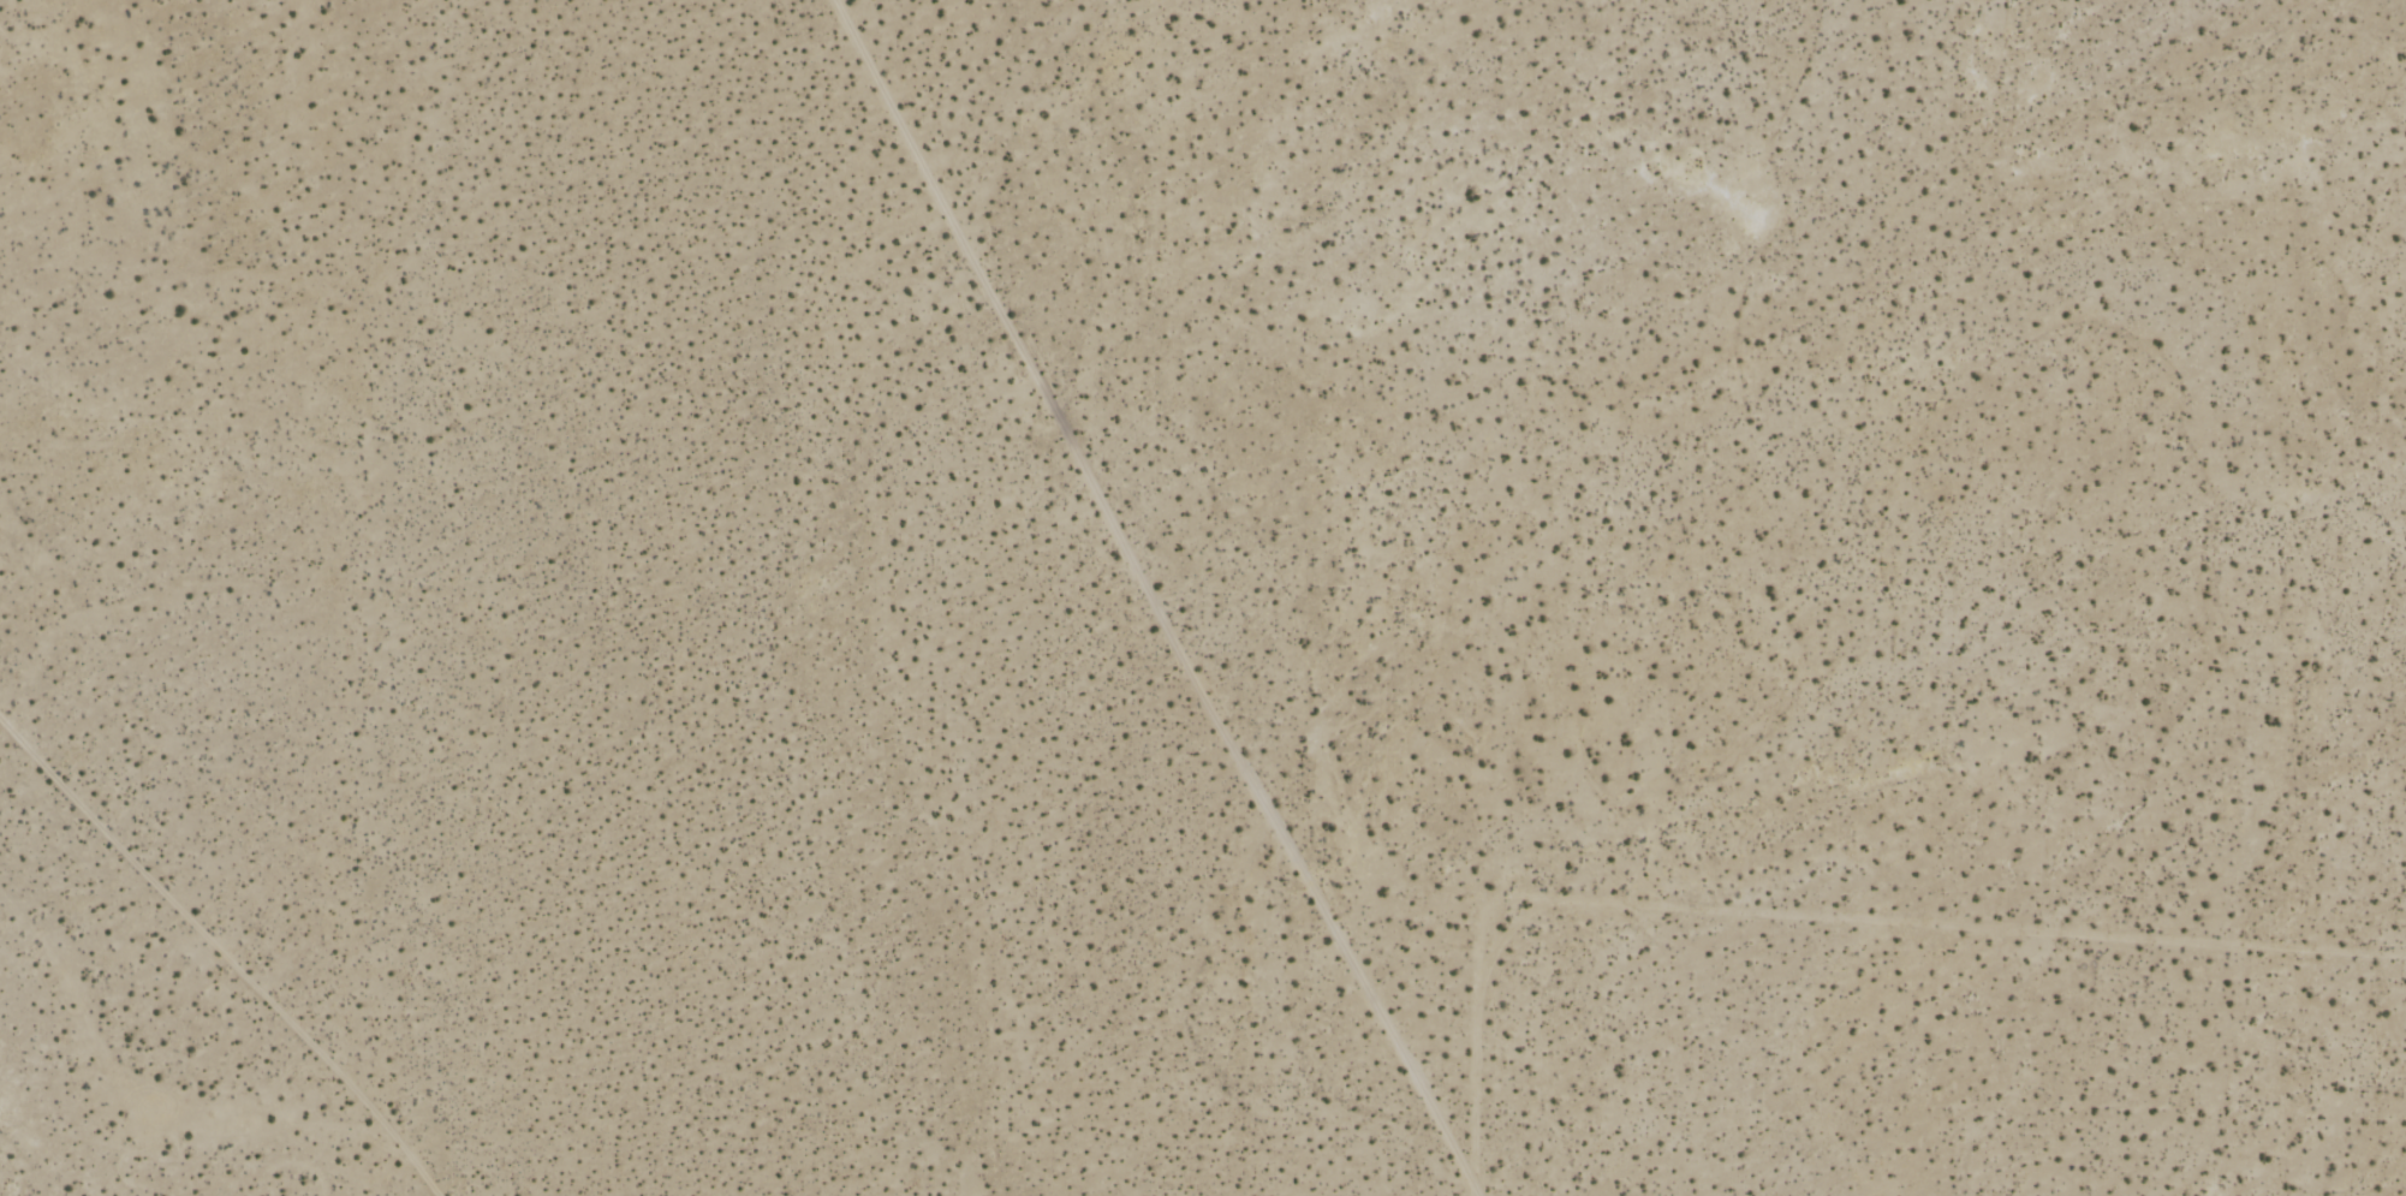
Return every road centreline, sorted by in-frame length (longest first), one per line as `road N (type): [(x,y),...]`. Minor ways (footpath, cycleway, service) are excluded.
road 1 (track): [(0,729),(468,1195)]

